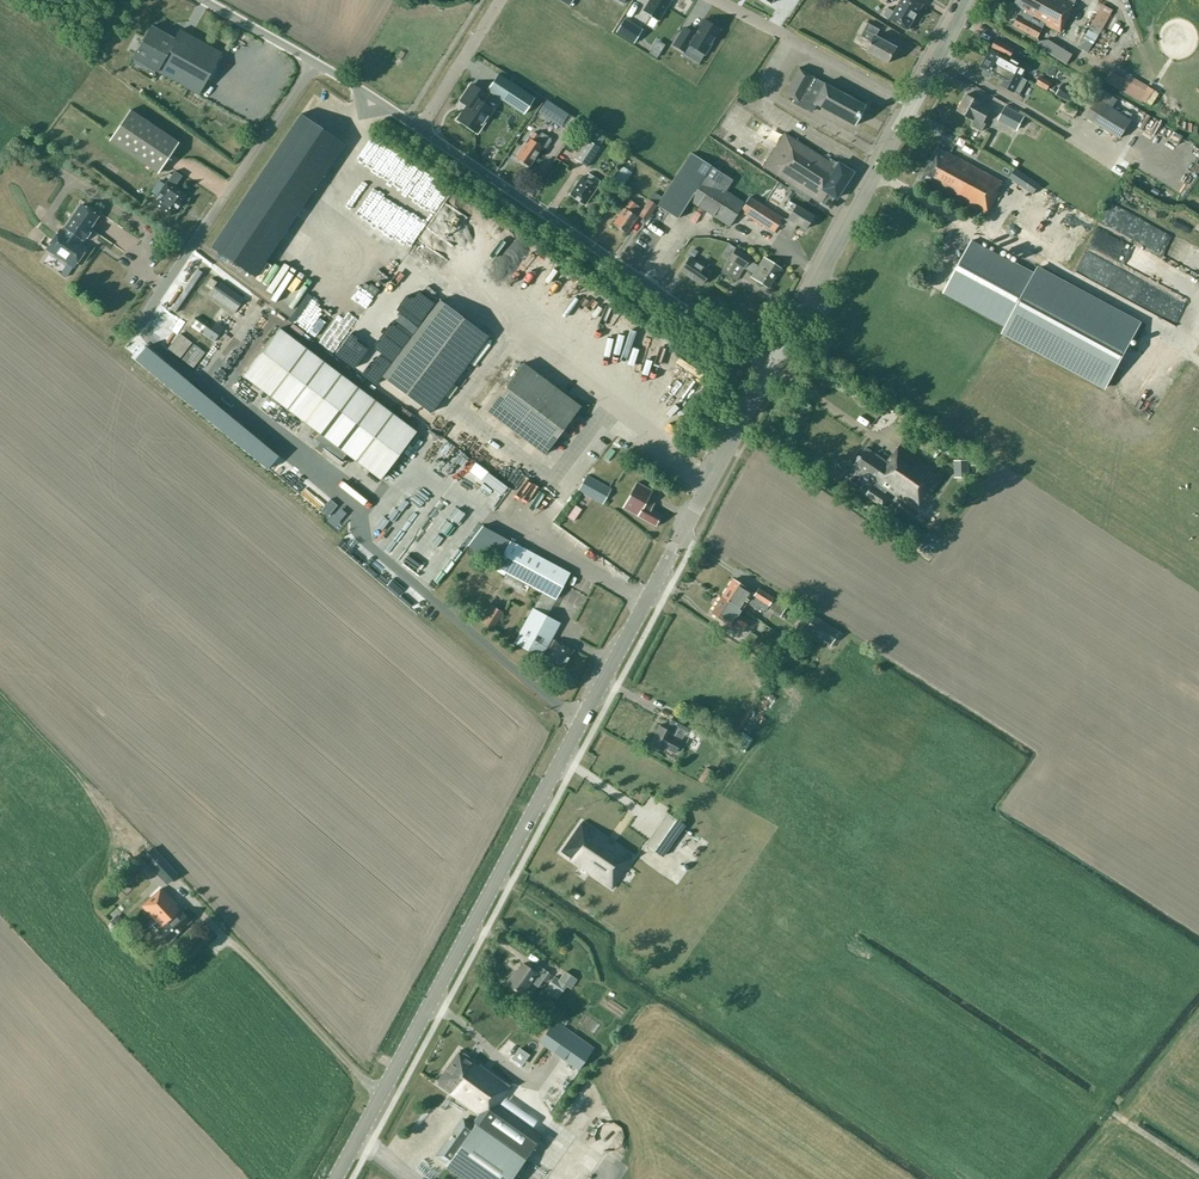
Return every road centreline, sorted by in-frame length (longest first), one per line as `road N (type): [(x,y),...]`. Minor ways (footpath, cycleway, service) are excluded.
road 1 (tertiary): [(335,1178),(772,366)]
road 2 (tertiary): [(772,366),(418,129)]
road 3 (unclassified): [(200,382),(149,339),(145,316),(312,62)]
road 4 (tertiary): [(772,366),(913,103)]
road 5 (residential): [(716,0),(913,103)]
road 6 (track): [(0,694),(102,801),(120,836),(111,861)]
road 7 (residential): [(418,129),(500,0)]
road 8 (tertiary): [(418,129),(312,62)]
road 9 (tertiary): [(312,62),(203,0)]

